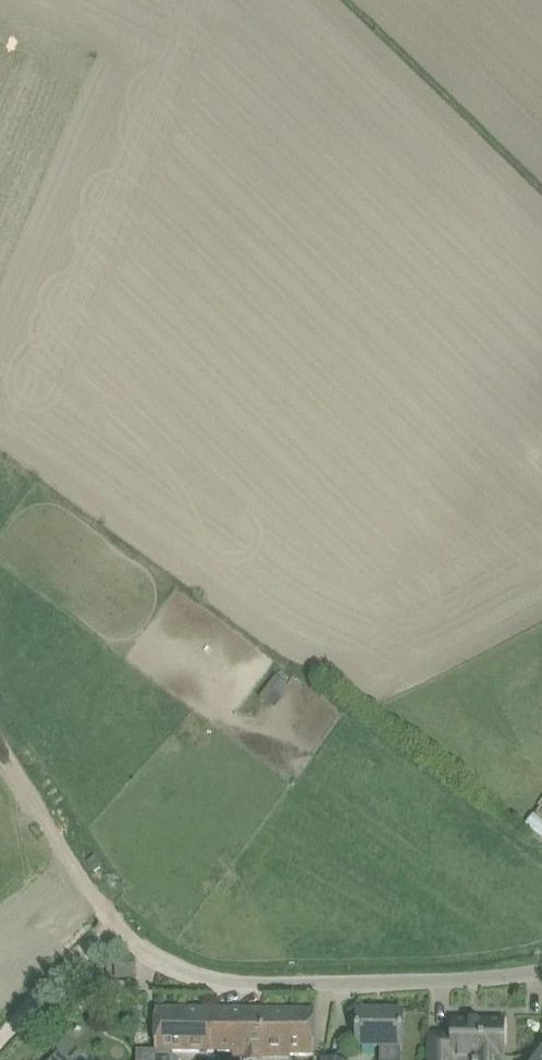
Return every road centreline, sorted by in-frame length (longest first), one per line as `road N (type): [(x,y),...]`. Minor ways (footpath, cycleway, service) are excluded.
road 1 (residential): [(0,1042),(109,925),(161,965),(212,984),(394,983),(541,971)]
road 2 (track): [(0,775),(109,925)]

